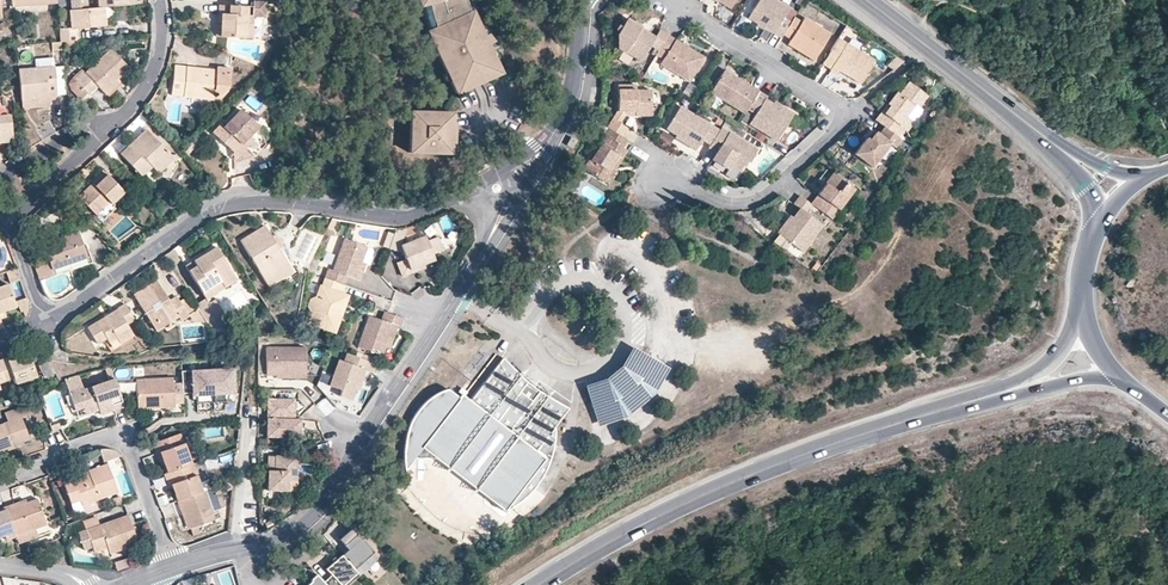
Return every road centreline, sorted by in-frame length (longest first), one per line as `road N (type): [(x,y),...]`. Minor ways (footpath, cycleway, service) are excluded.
road 1 (residential): [(171,570),(262,548),(320,507),(461,295),(503,214),(497,189)]
road 2 (primary): [(540,584),(774,466),(1005,392)]
road 3 (residential): [(47,321),(223,203),(288,200),(409,216),(497,189)]
road 4 (residential): [(661,0),(842,115),(759,198),(726,204),(660,179)]
road 5 (residential): [(171,570),(120,440),(0,477)]
road 6 (secondary): [(1048,140),(864,0)]
road 7 (residential): [(583,0),(577,76),(561,123),(497,189)]
road 8 (residential): [(156,0),(159,55),(145,92),(109,127)]
road 9 (residential): [(109,127),(4,220)]
road 10 (residential): [(109,127),(90,126),(0,176)]
road 11 (primary): [(1005,392),(1126,382)]

